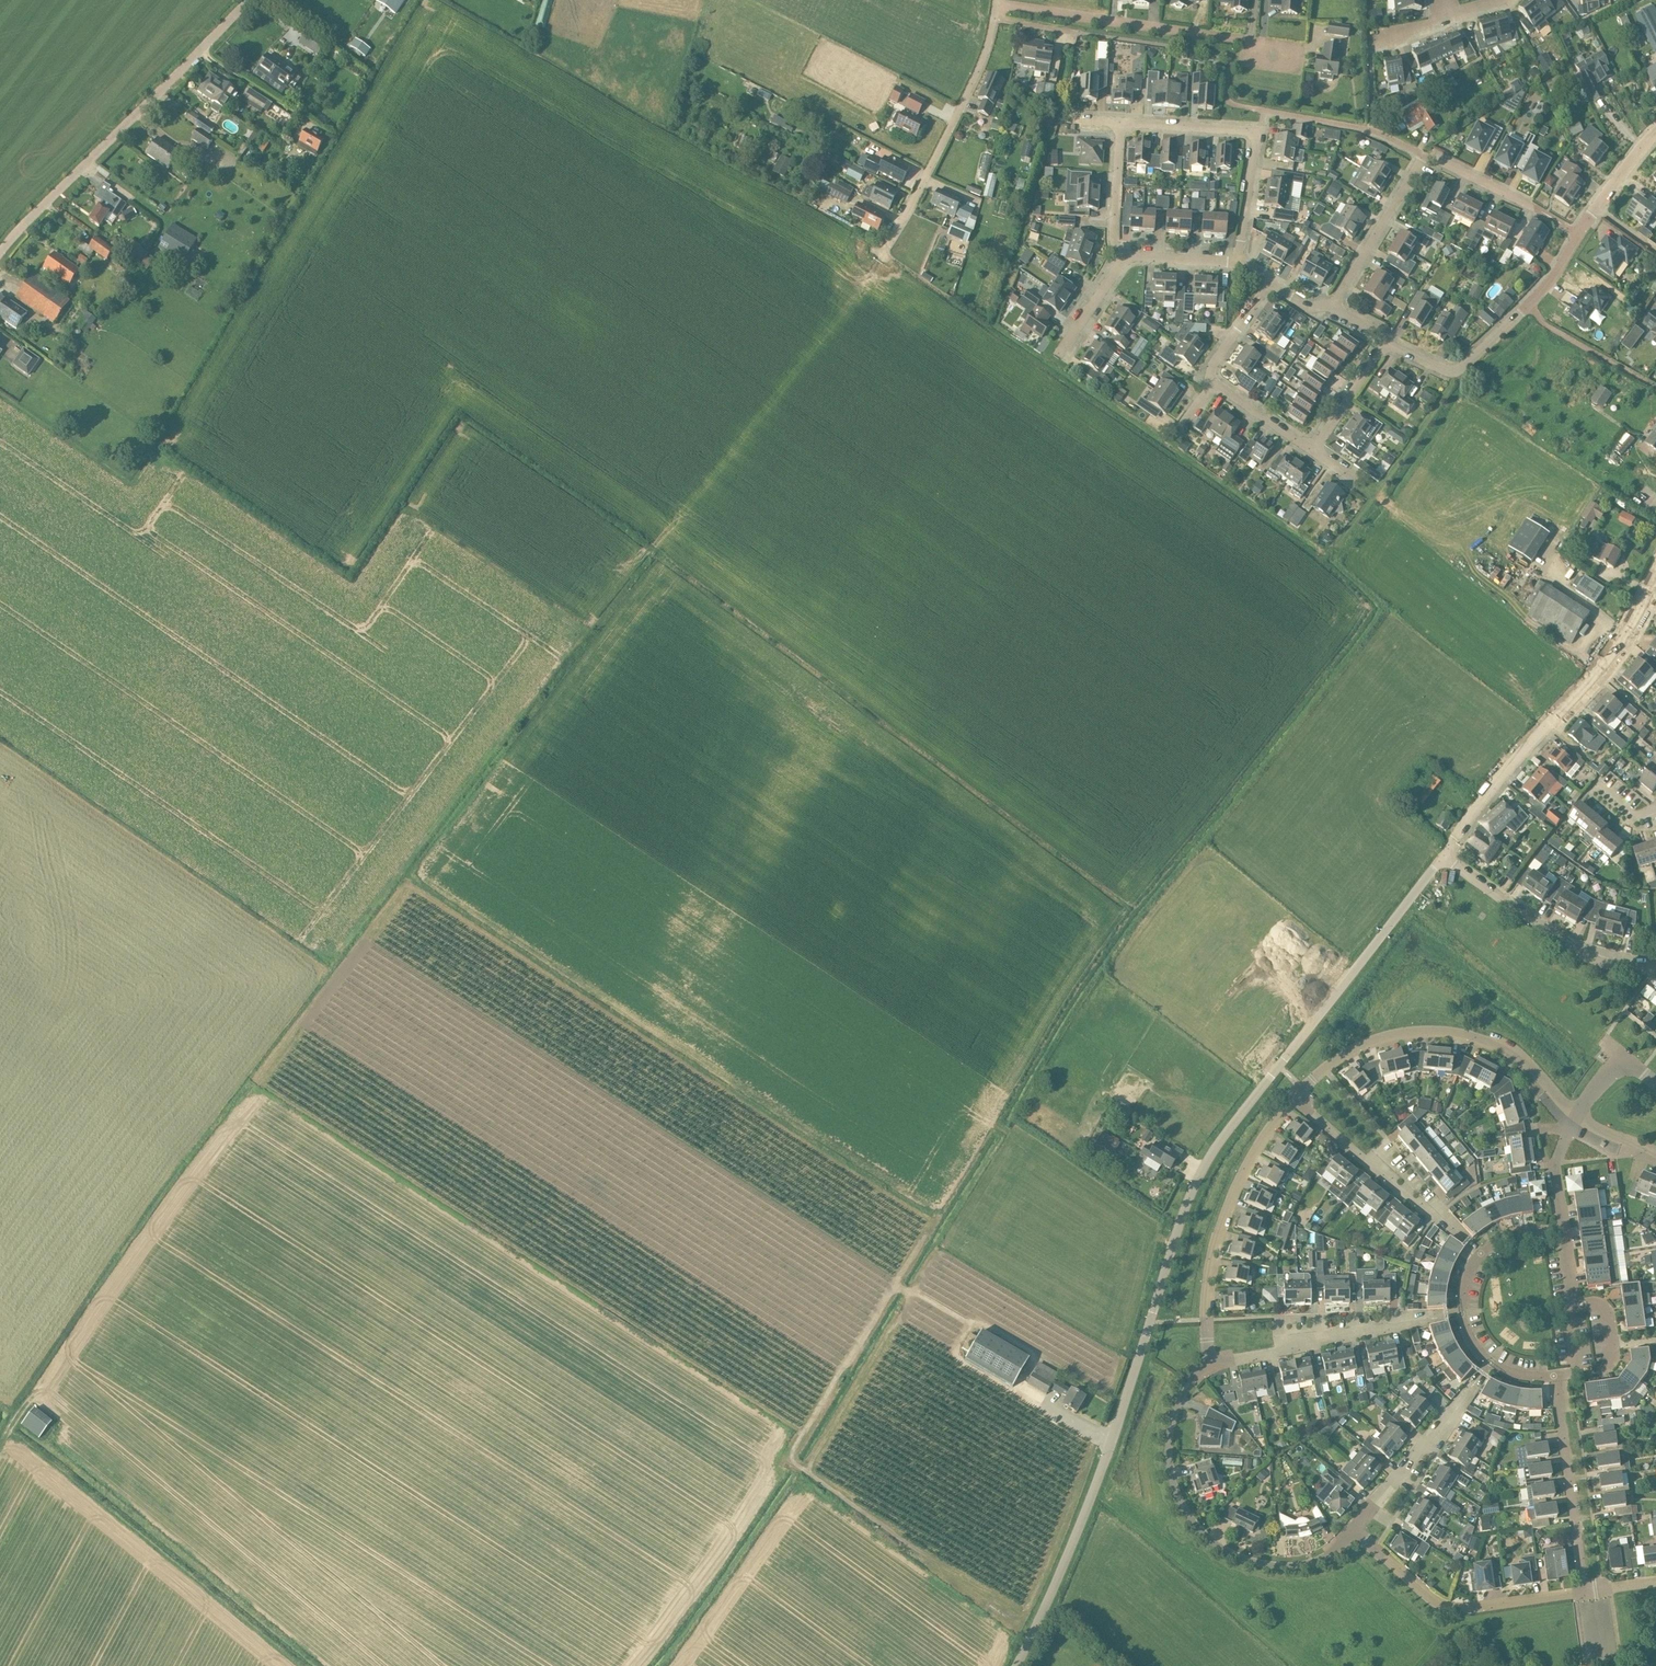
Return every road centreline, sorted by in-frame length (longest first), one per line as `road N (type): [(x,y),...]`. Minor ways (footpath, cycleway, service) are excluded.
road 1 (unclassified): [(1017,1665),(1093,1491),(1182,1210),(1213,1154),(1444,854)]
road 2 (residential): [(1356,1530),(1313,1563),(1279,1567),(1221,1548),(1195,1525),(1170,1461),(1173,1427),(1209,1365)]
road 3 (unclassified): [(0,254),(251,0)]
road 4 (residential): [(1444,854),(1610,655),(1655,577)]
road 5 (residential): [(1294,1095),(1385,1035),(1449,1032),(1510,1052),(1580,1115)]
road 6 (residential): [(1301,50),(996,4)]
road 7 (residential): [(1388,341),(1458,371),(1545,290),(1597,208)]
road 8 (residential): [(1209,1365),(1210,1254),(1231,1195),(1294,1095)]
road 9 (residential): [(1584,1591),(1557,1379),(1529,1380),(1492,1362)]
road 10 (residential): [(881,256),(955,121),(996,4)]
road 11 (residential): [(1239,259),(1258,132),(1120,122)]
road 12 (residential): [(1209,1365),(1260,1355),(1301,1336),(1466,1315)]
road 13 (residential): [(1584,1591),(1449,1607),(1356,1530)]
road 14 (residential): [(1481,1258),(1294,1095)]
road 15 (residential): [(1444,854),(1587,954),(1655,967)]
road 16 (residential): [(1356,1530),(1492,1362)]
road 17 (residential): [(1334,306),(1422,154)]
road 18 (residential): [(1125,257),(1115,236),(1120,122)]
road 19 (residential): [(1314,450),(1388,341)]
road 20 (residential): [(1533,207),(1422,154)]
road 21 (residential): [(1057,358),(1125,257)]

